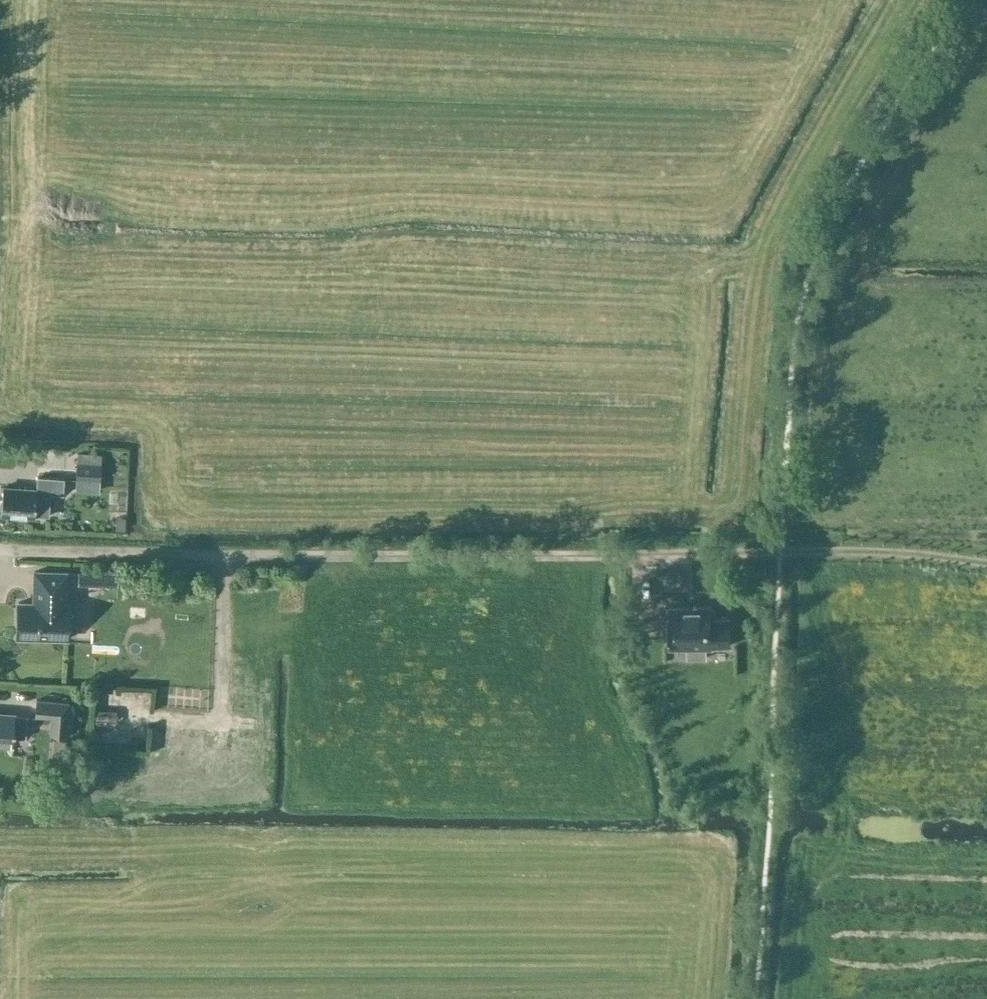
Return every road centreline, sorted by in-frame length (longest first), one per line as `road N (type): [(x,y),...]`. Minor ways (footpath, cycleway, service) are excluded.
road 1 (track): [(913,0),(765,244)]

